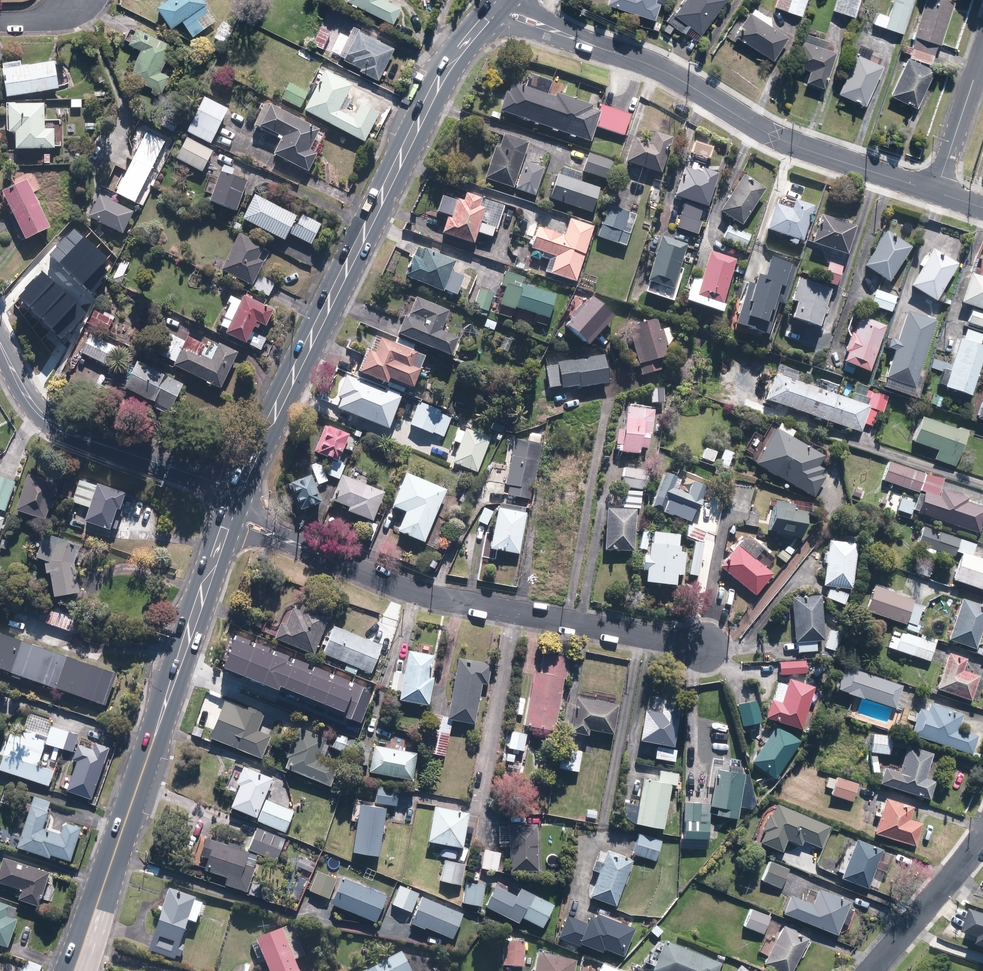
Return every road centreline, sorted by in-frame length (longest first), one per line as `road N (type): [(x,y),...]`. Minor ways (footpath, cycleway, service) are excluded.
road 1 (primary): [(237,498),(434,90),(489,17)]
road 2 (primary): [(74,970),(225,531)]
road 3 (tertiary): [(937,192),(775,137),(675,77),(569,37)]
road 4 (residential): [(704,643),(425,594),(316,553)]
road 5 (residential): [(0,346),(49,421),(237,498)]
road 6 (residential): [(871,970),(982,831)]
road 7 (residential): [(982,53),(937,192)]

